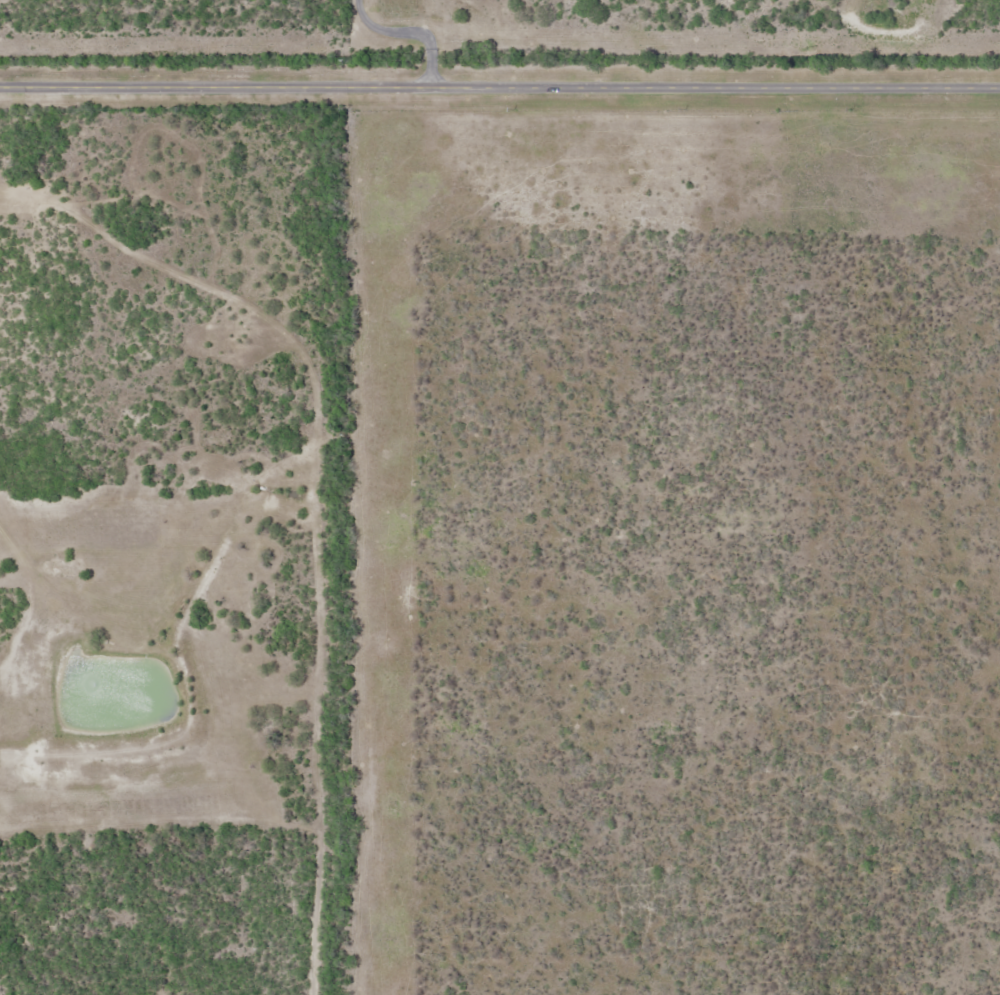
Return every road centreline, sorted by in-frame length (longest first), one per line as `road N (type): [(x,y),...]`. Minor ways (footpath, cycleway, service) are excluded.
road 1 (tertiary): [(0,87),(999,87)]

